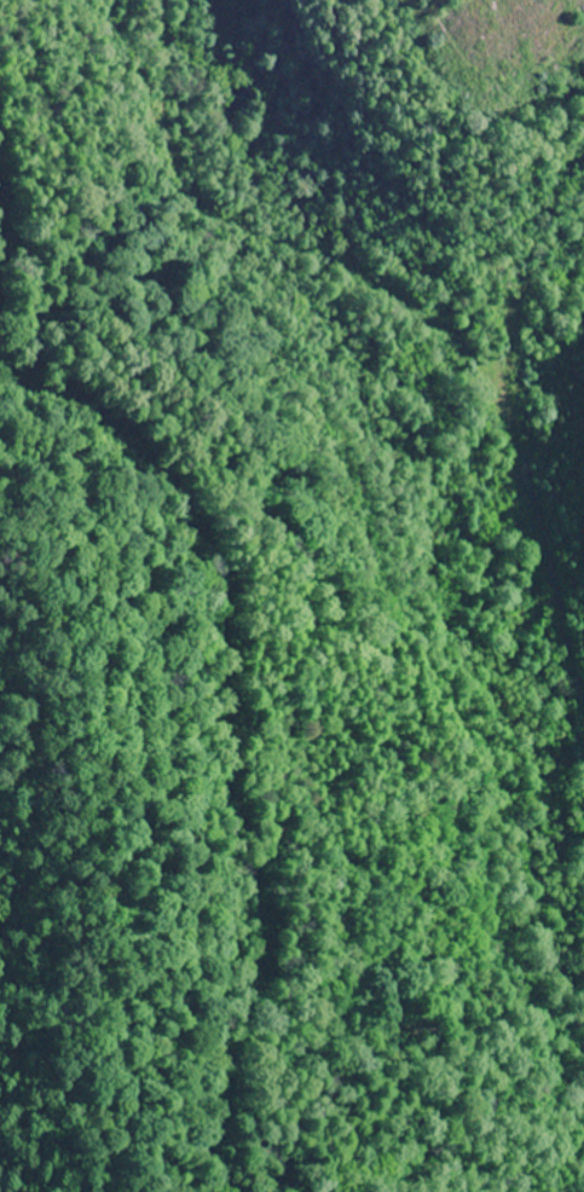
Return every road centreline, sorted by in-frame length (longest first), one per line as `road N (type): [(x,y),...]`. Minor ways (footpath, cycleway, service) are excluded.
road 1 (residential): [(583,710),(537,509),(497,383)]

